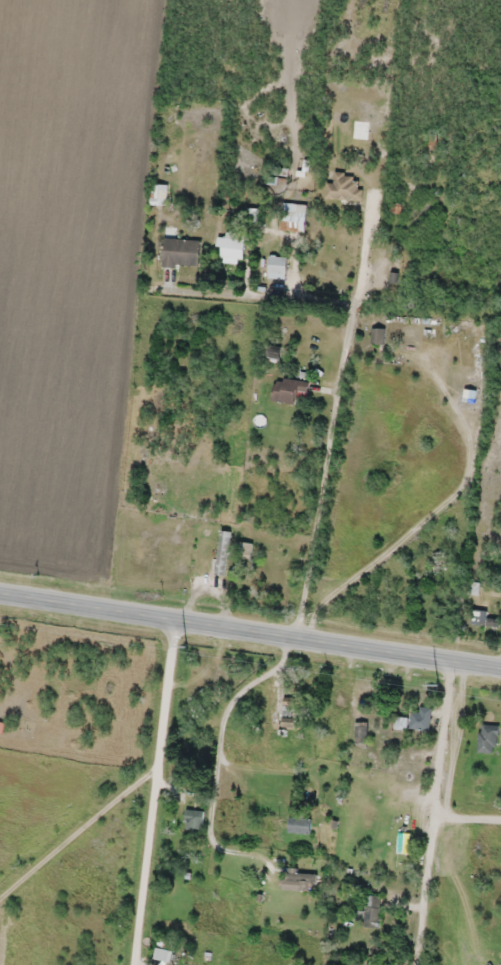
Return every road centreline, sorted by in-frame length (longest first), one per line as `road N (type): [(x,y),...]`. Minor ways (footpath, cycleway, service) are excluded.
road 1 (secondary): [(500,670),(0,594)]
road 2 (residential): [(133,964),(171,620)]
road 3 (residential): [(454,663),(417,964)]

